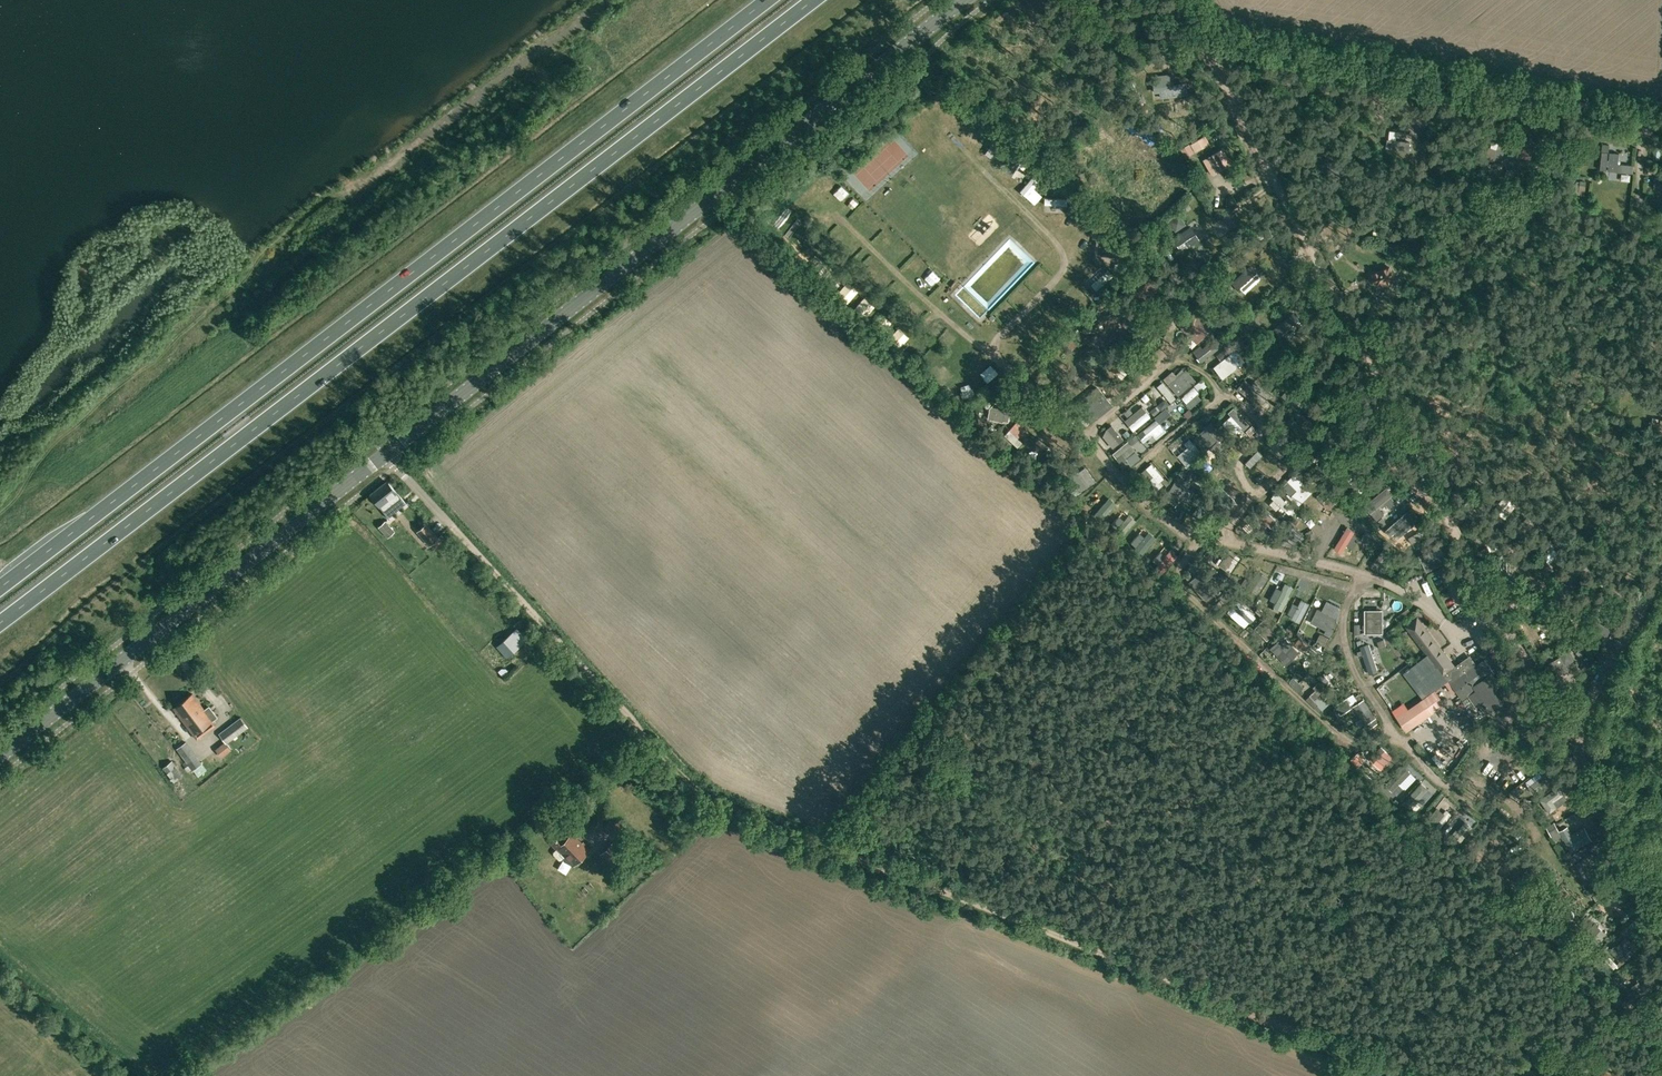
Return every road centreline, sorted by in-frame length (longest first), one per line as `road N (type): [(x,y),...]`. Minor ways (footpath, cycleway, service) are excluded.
road 1 (tertiary): [(0,755),(962,0)]
road 2 (track): [(1399,1075),(707,797),(386,453)]
road 3 (trunk): [(0,623),(812,0)]
road 4 (trunk): [(769,0),(0,588)]
road 5 (unclassified): [(1577,734),(1472,558),(1177,0)]
road 6 (track): [(605,0),(308,214),(56,440),(0,507)]
road 7 (unclassified): [(1661,926),(1577,734)]
road 8 (unclassified): [(1577,734),(1661,578)]

